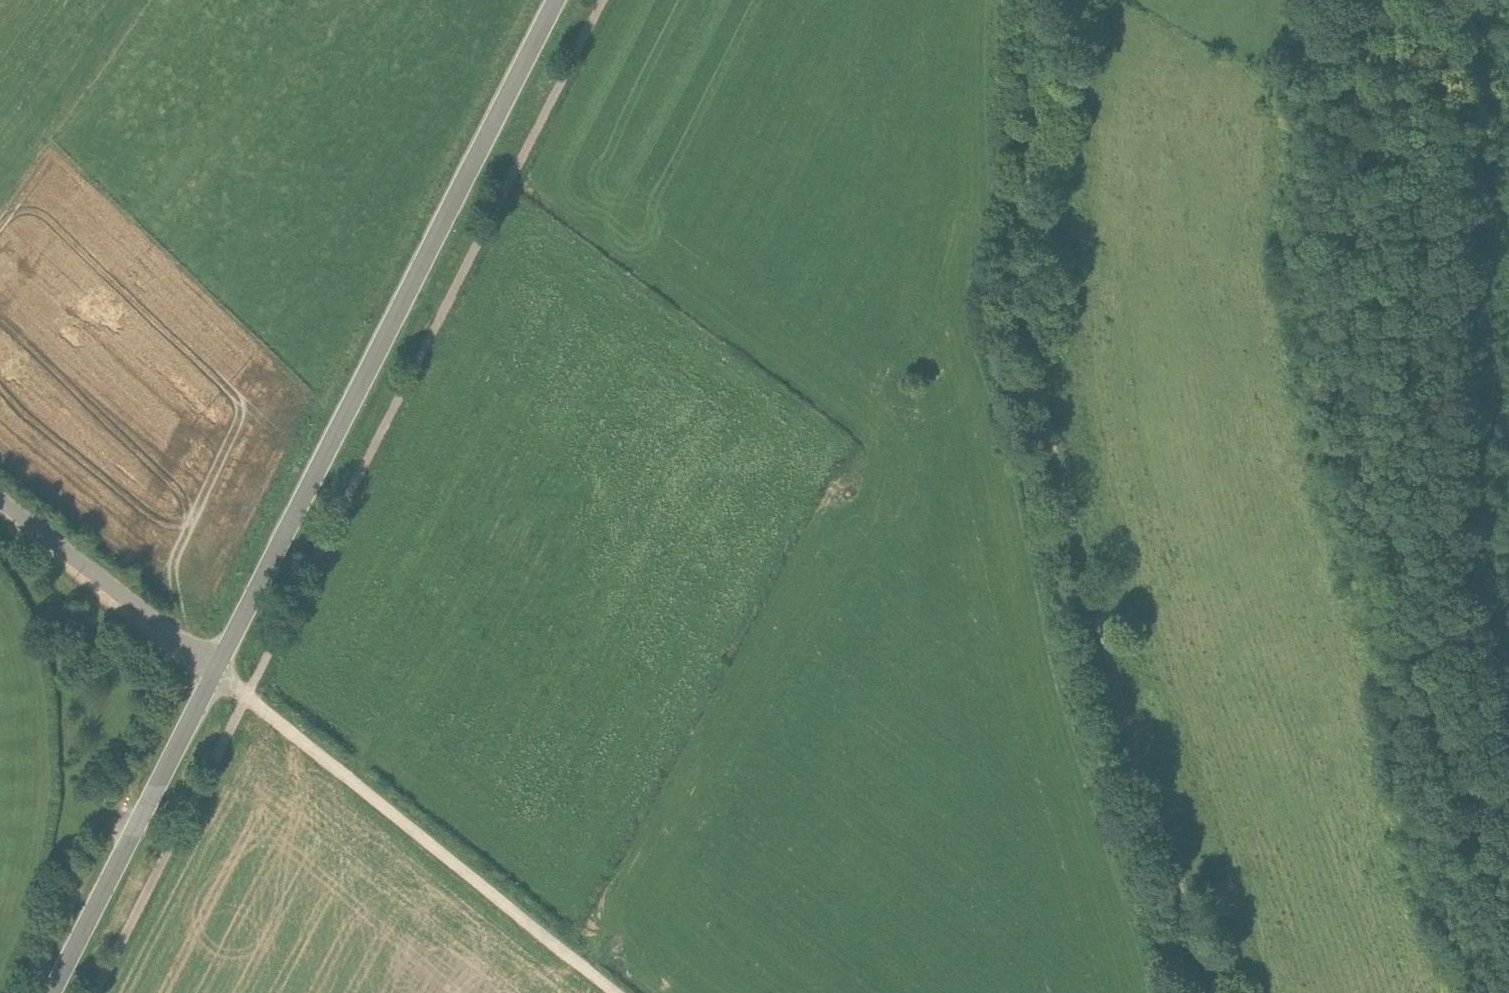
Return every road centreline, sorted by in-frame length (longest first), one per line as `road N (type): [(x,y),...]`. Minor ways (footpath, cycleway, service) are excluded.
road 1 (tertiary): [(556,0),(215,671)]
road 2 (track): [(608,992),(248,697)]
road 3 (tertiary): [(215,671),(52,992)]
road 4 (unclassified): [(215,671),(0,500)]

